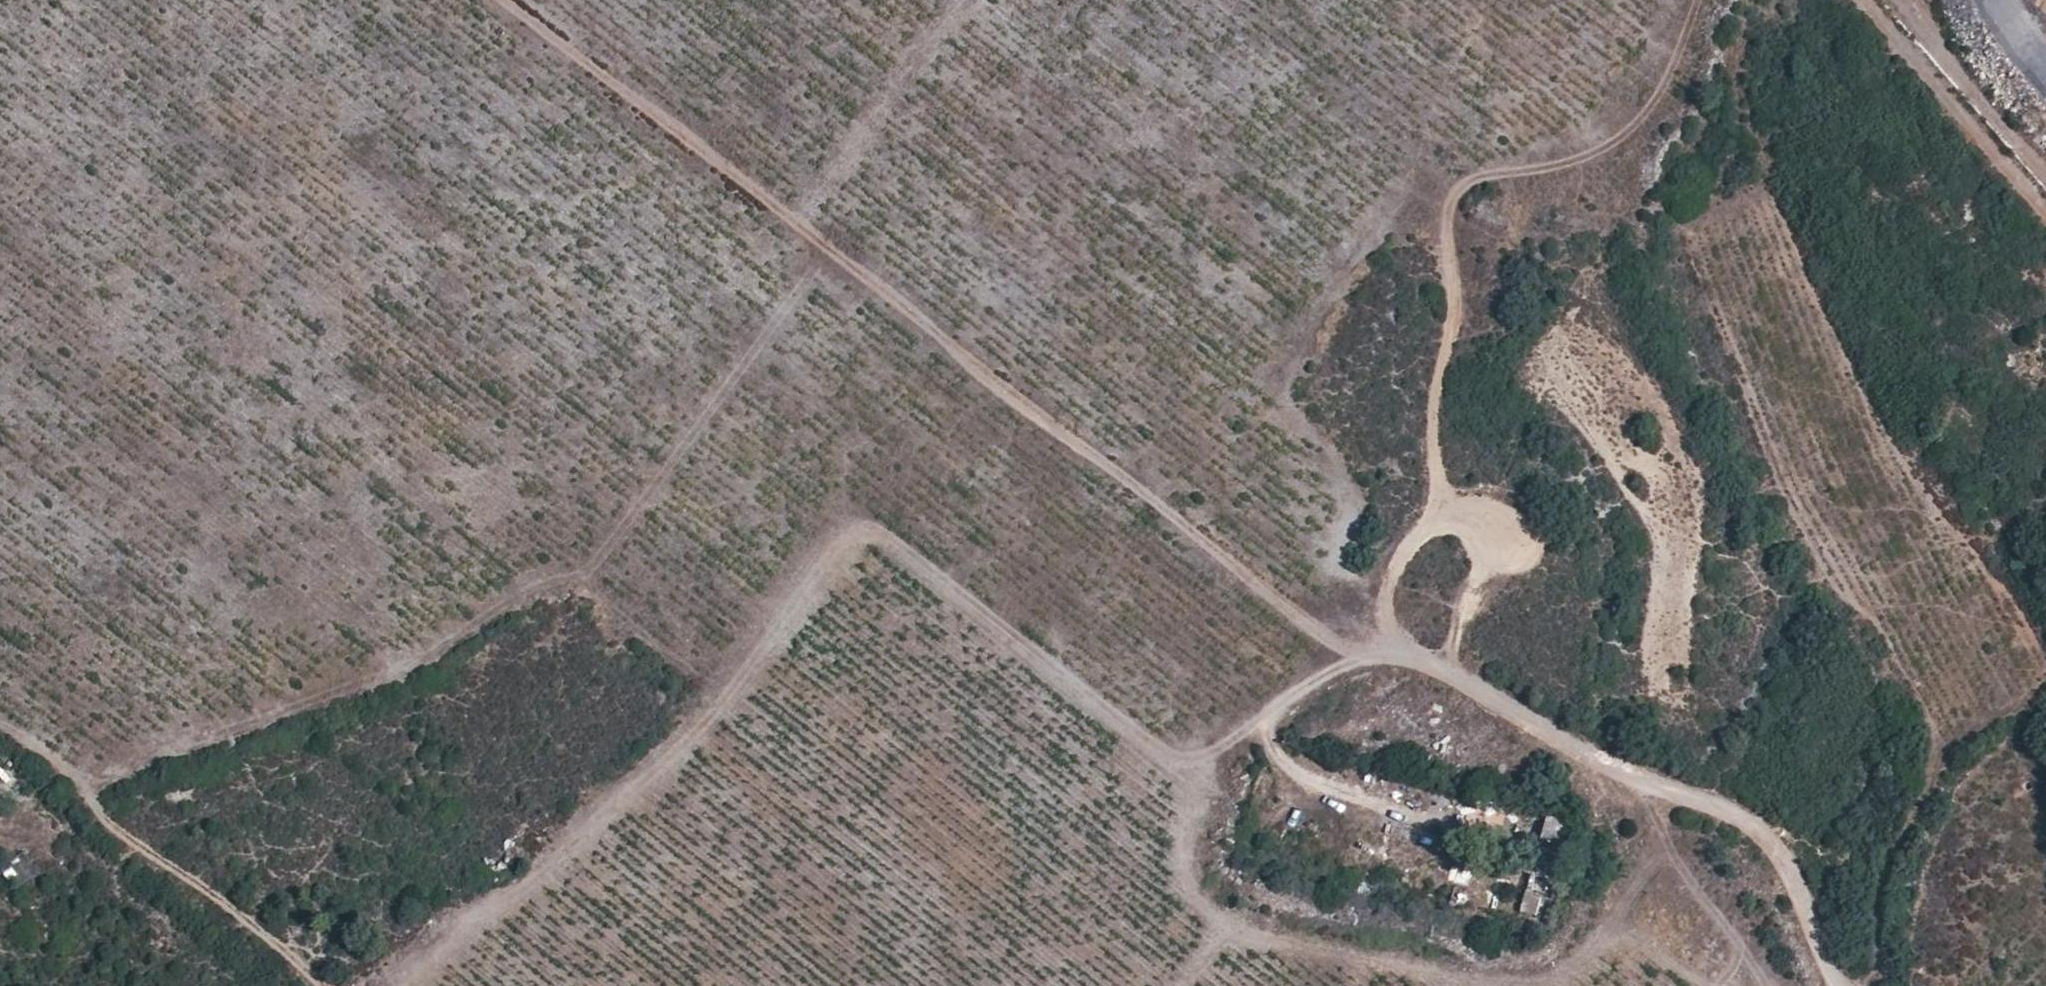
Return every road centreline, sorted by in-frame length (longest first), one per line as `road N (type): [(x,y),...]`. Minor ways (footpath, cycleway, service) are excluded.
road 1 (track): [(1839,985),(1769,836),(1508,711),(1411,654),(1379,650),(508,0)]
road 2 (track): [(2045,170),(1898,0)]

